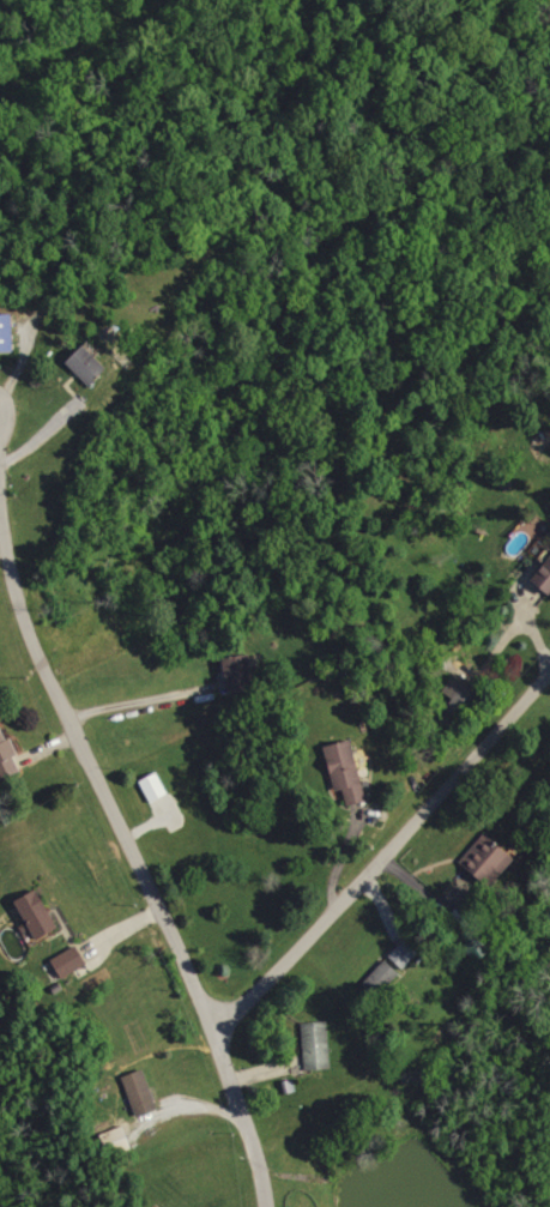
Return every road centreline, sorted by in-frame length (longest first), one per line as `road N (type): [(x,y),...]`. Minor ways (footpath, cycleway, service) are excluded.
road 1 (residential): [(263,1206),(259,1166),(213,1028),(46,674),(11,583),(0,520)]
road 2 (residential): [(213,1028),(292,955),(549,669)]

